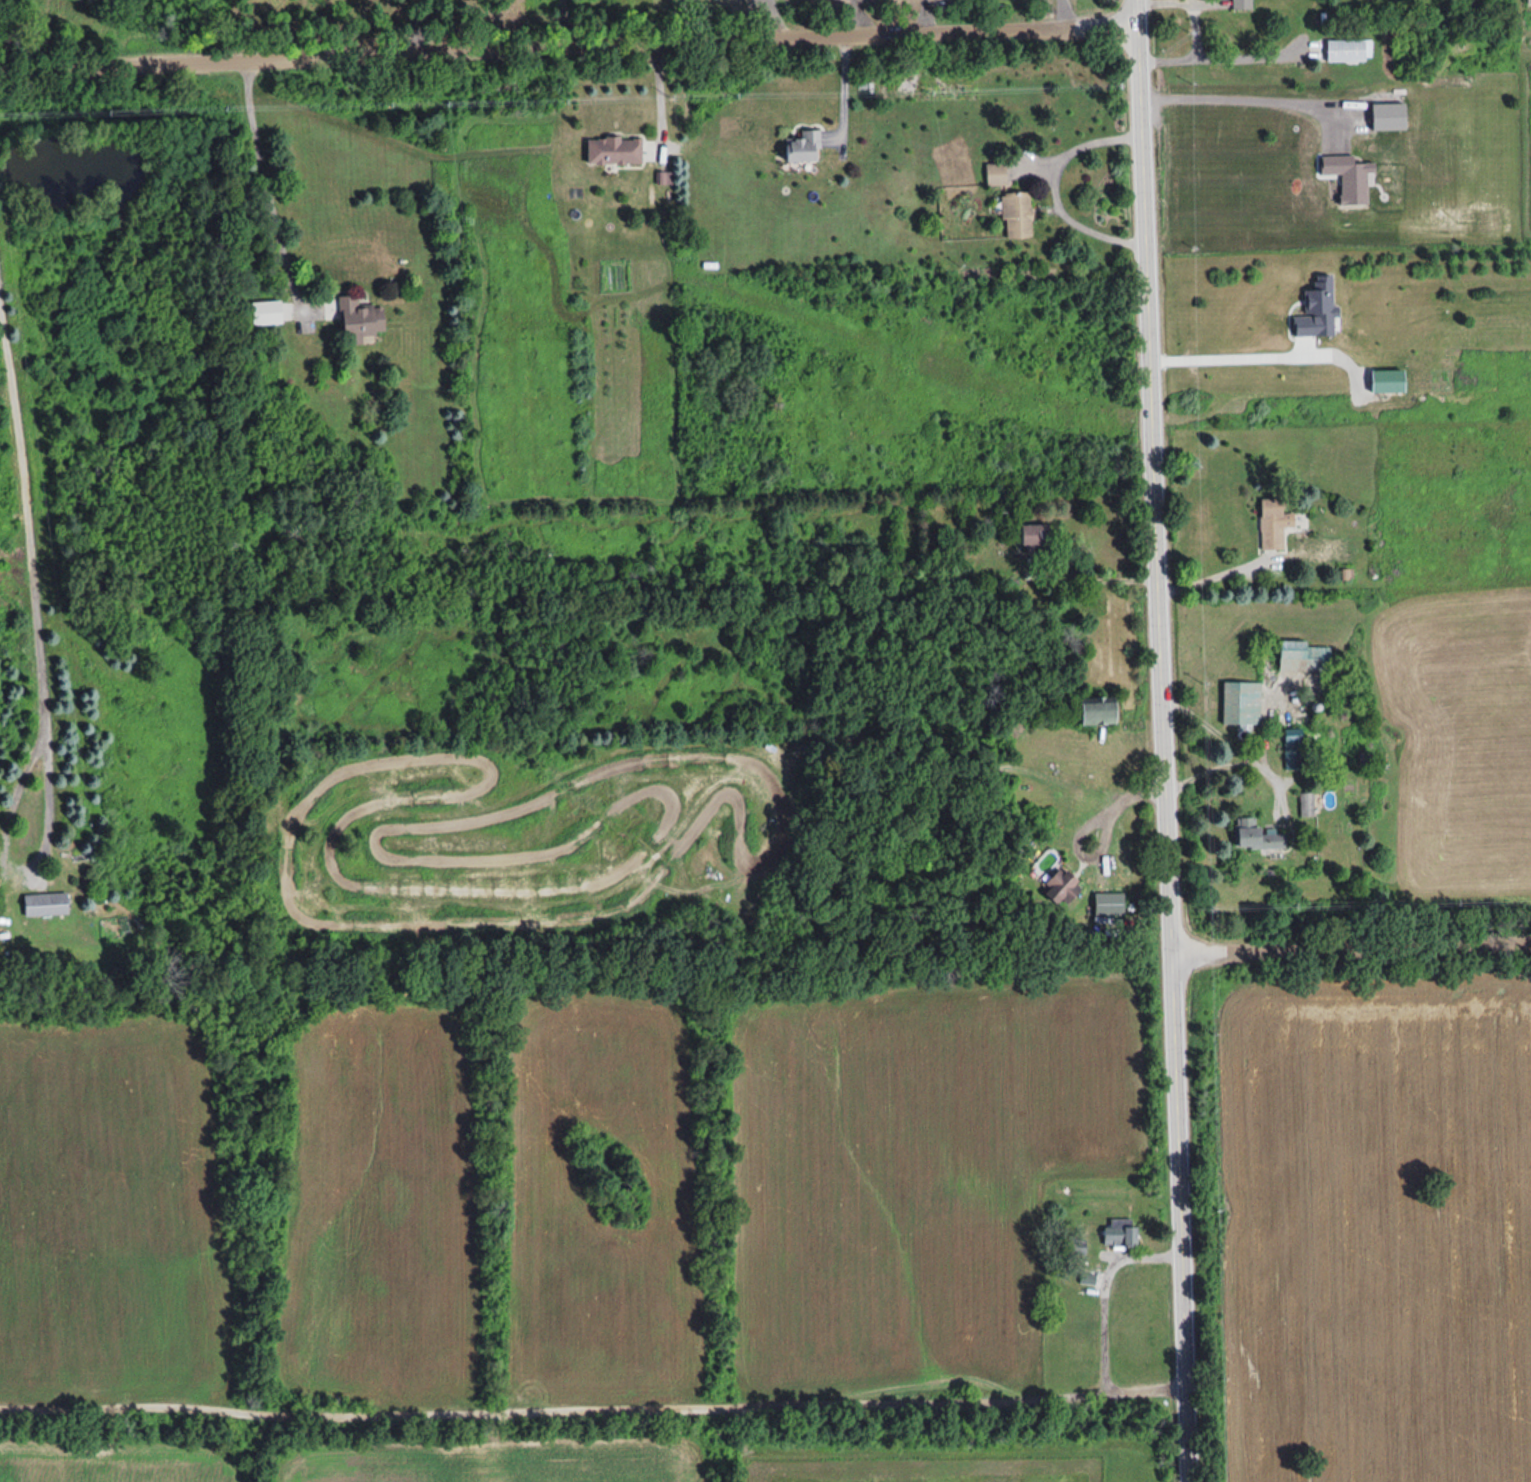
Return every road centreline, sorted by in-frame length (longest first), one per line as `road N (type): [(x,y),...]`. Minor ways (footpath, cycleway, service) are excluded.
road 1 (tertiary): [(1139,0),(1188,1481)]
road 2 (residential): [(0,74),(194,59),(1139,24)]
road 3 (residential): [(1172,954),(1530,943)]

